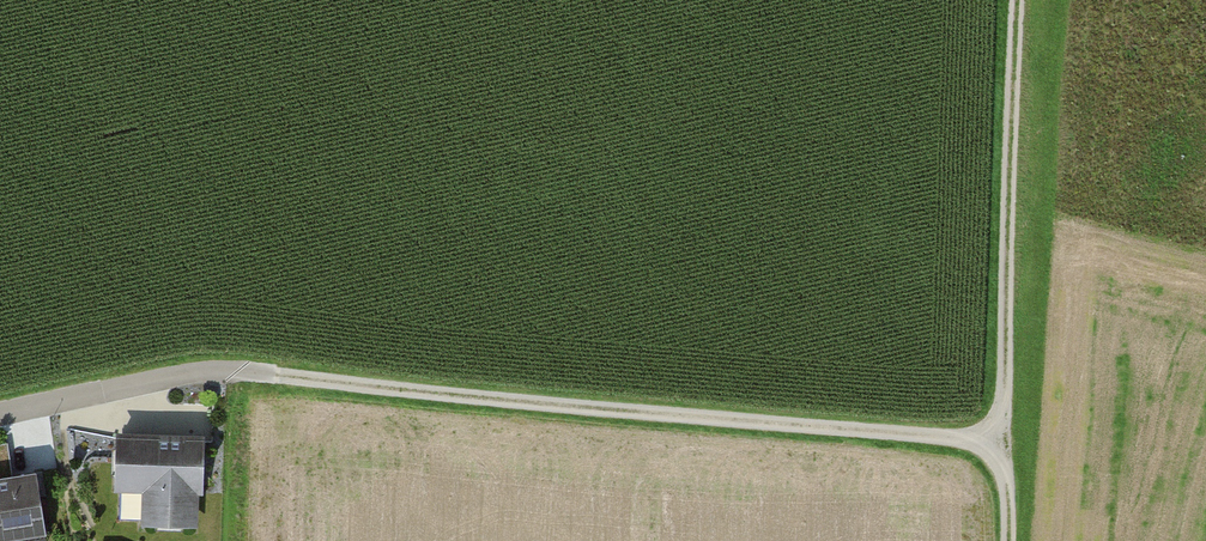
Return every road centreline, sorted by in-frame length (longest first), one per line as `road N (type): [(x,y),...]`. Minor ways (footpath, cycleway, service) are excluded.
road 1 (track): [(1008,443),(231,371)]
road 2 (track): [(1008,443),(1005,271),(1019,0)]
road 3 (residential): [(231,371),(0,415)]

